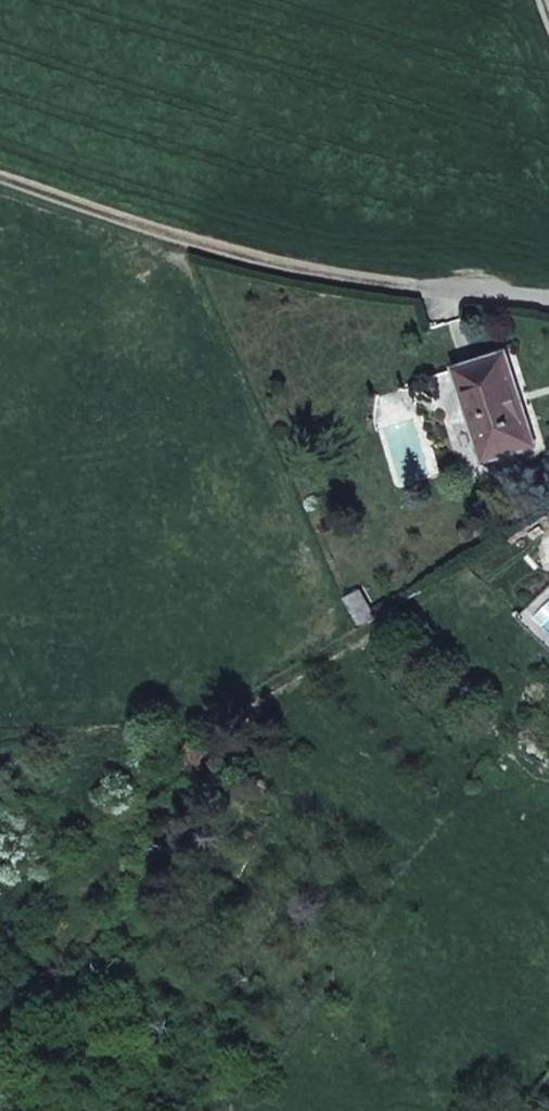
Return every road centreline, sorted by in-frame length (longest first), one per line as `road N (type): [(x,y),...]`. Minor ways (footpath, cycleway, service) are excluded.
road 1 (track): [(548,301),(372,282),(237,254),(0,177)]

